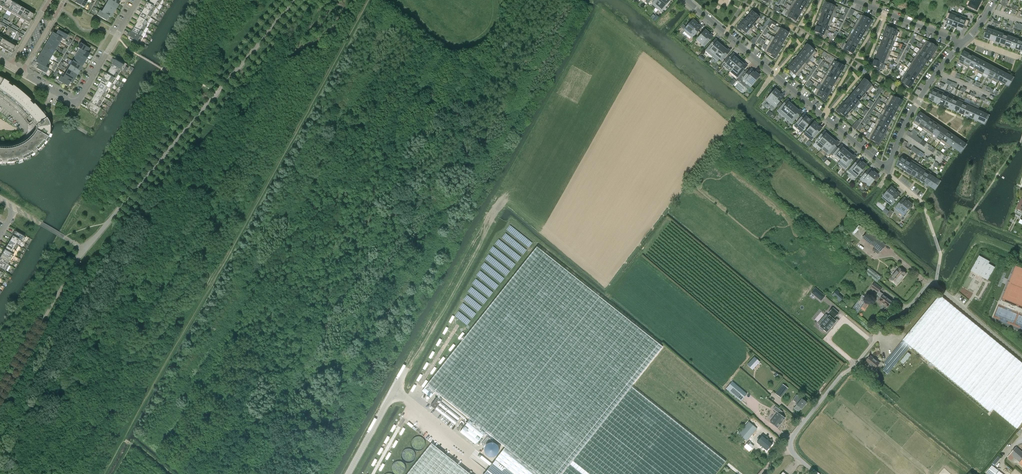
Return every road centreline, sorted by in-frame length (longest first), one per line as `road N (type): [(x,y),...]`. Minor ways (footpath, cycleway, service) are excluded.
road 1 (unclassified): [(817,473),(794,454),(793,437),(890,320),(928,286),(1021,358)]
road 2 (residential): [(726,34),(888,170)]
road 3 (residential): [(56,93),(79,100),(138,0)]

